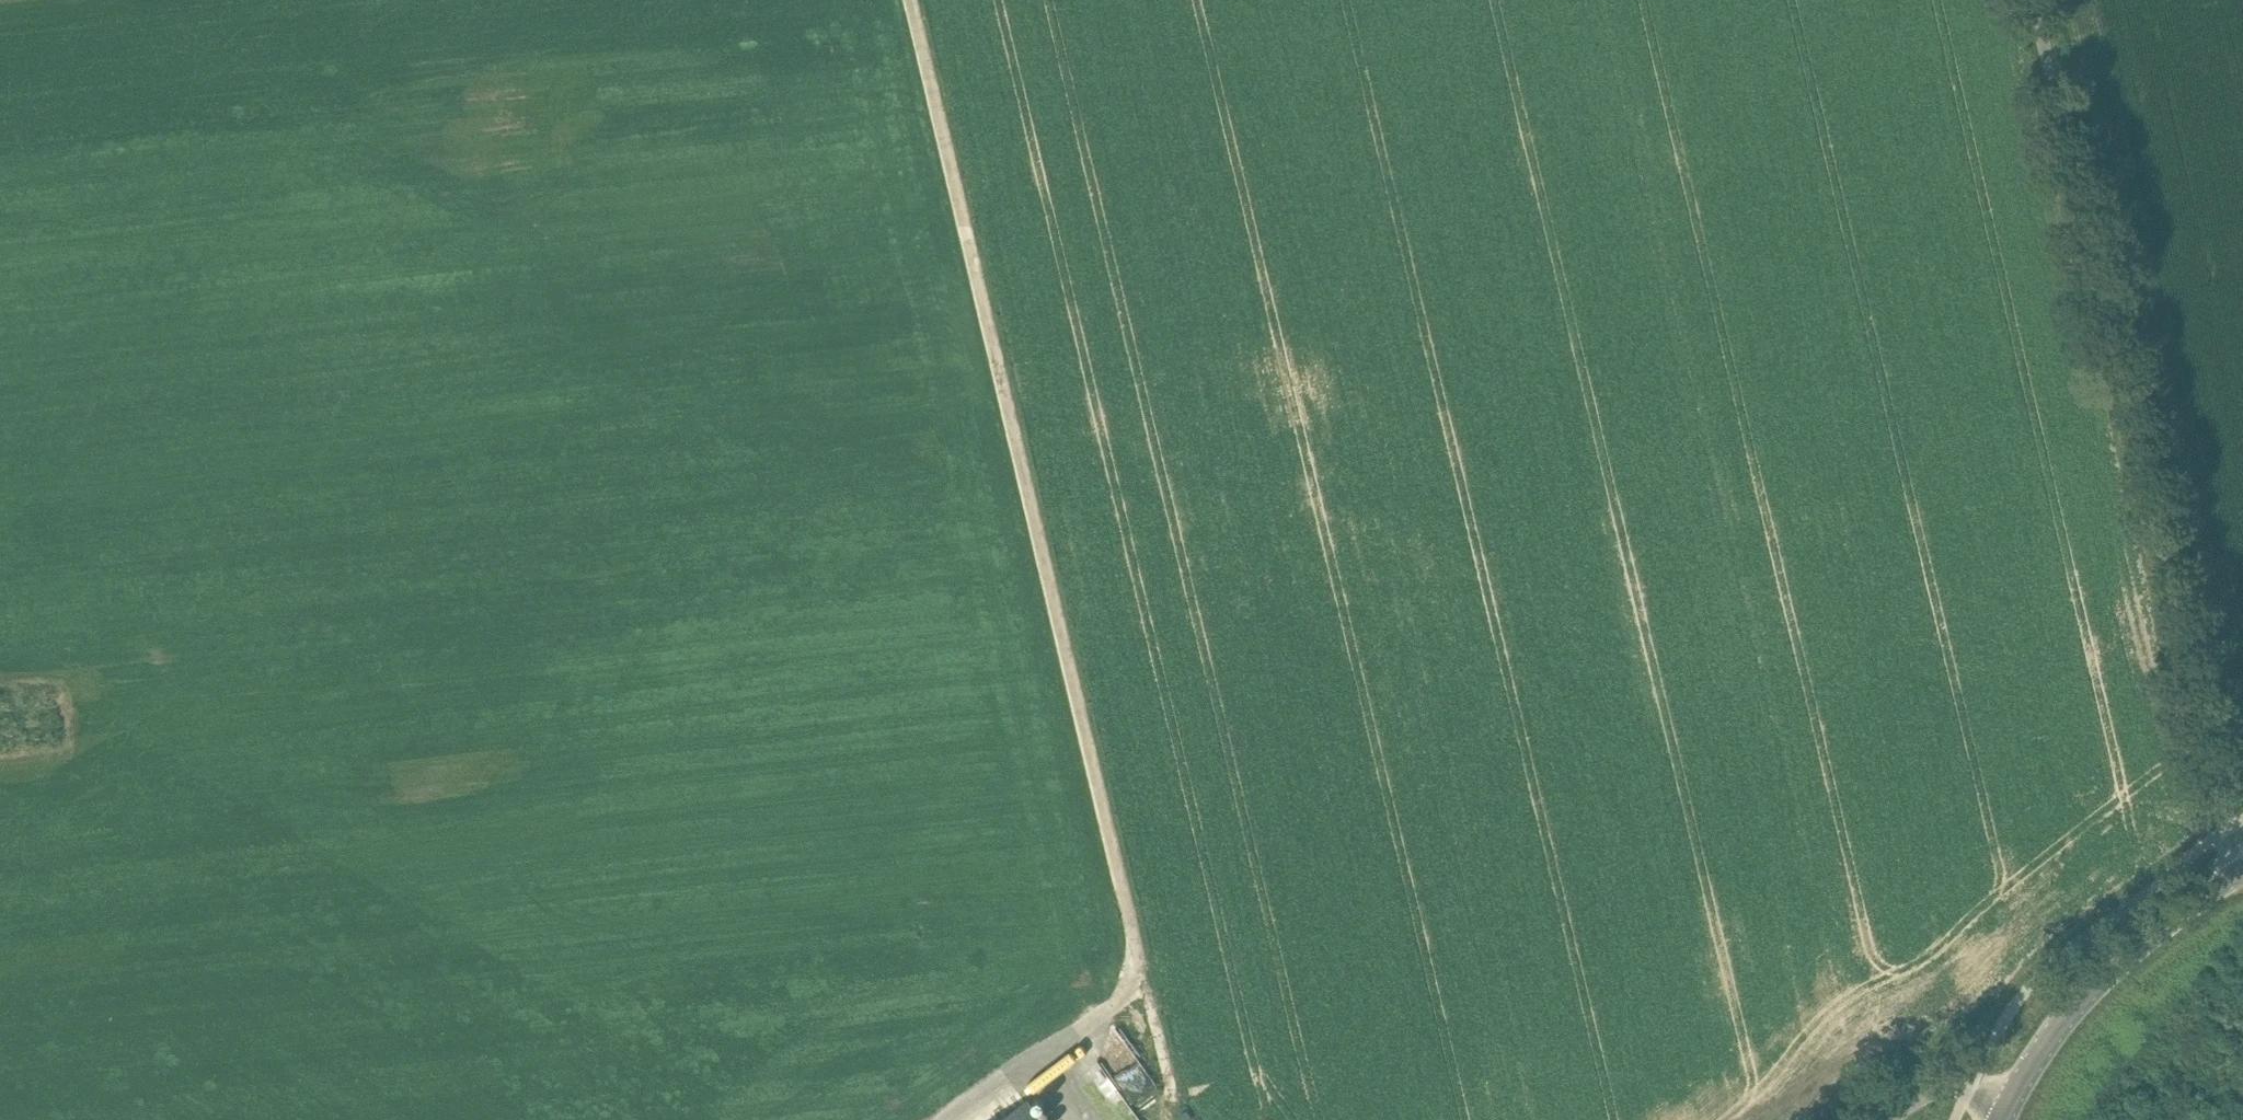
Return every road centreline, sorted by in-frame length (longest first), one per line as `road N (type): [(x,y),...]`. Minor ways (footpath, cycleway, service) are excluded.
road 1 (track): [(914,0),(1165,1053),(1173,1119)]
road 2 (track): [(2232,831),(2225,763),(2042,0)]
road 3 (tertiary): [(2008,1106),(2080,1001),(2242,872)]

